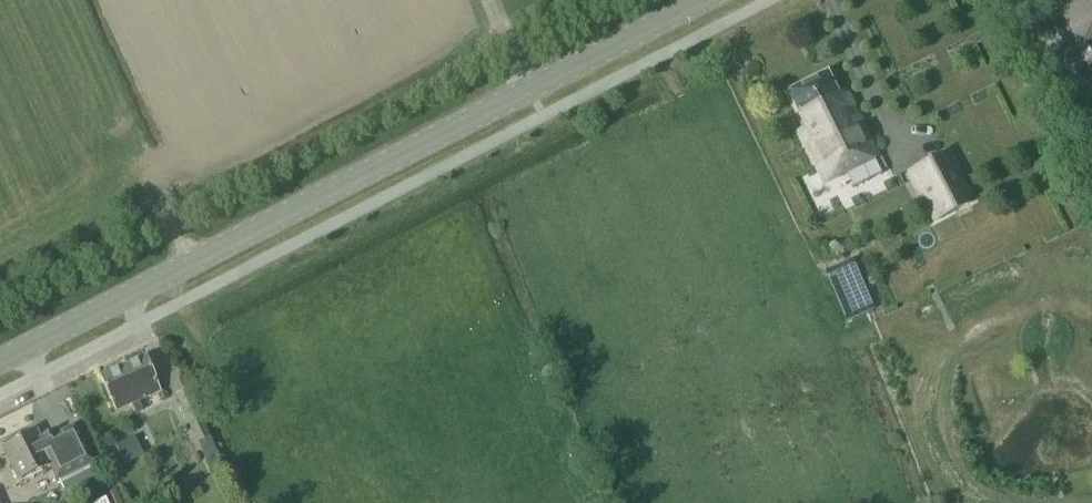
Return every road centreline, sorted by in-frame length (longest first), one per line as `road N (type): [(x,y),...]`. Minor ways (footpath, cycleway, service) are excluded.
road 1 (tertiary): [(0,361),(704,0)]

